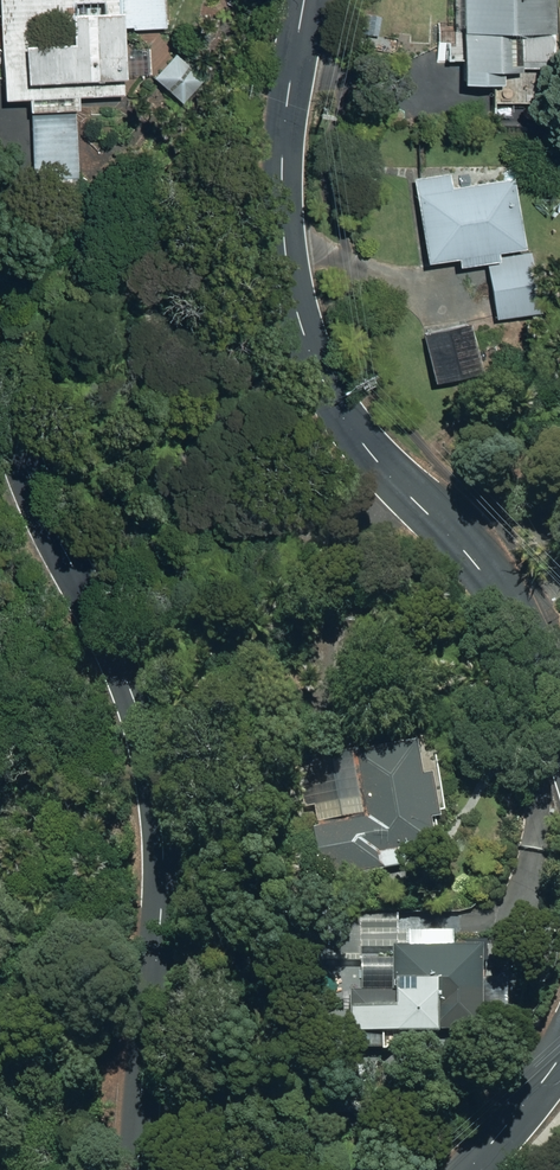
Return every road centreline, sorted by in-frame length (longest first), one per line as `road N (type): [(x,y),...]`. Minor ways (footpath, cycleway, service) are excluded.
road 1 (residential): [(0,378),(109,562),(148,676),(165,876),(168,1041),(160,1169)]
road 2 (tertiary): [(304,0),(279,141),(284,246),(304,335),(352,426),(457,540),(522,631),(559,725)]
road 3 (tertiary): [(559,1053),(468,1169)]

